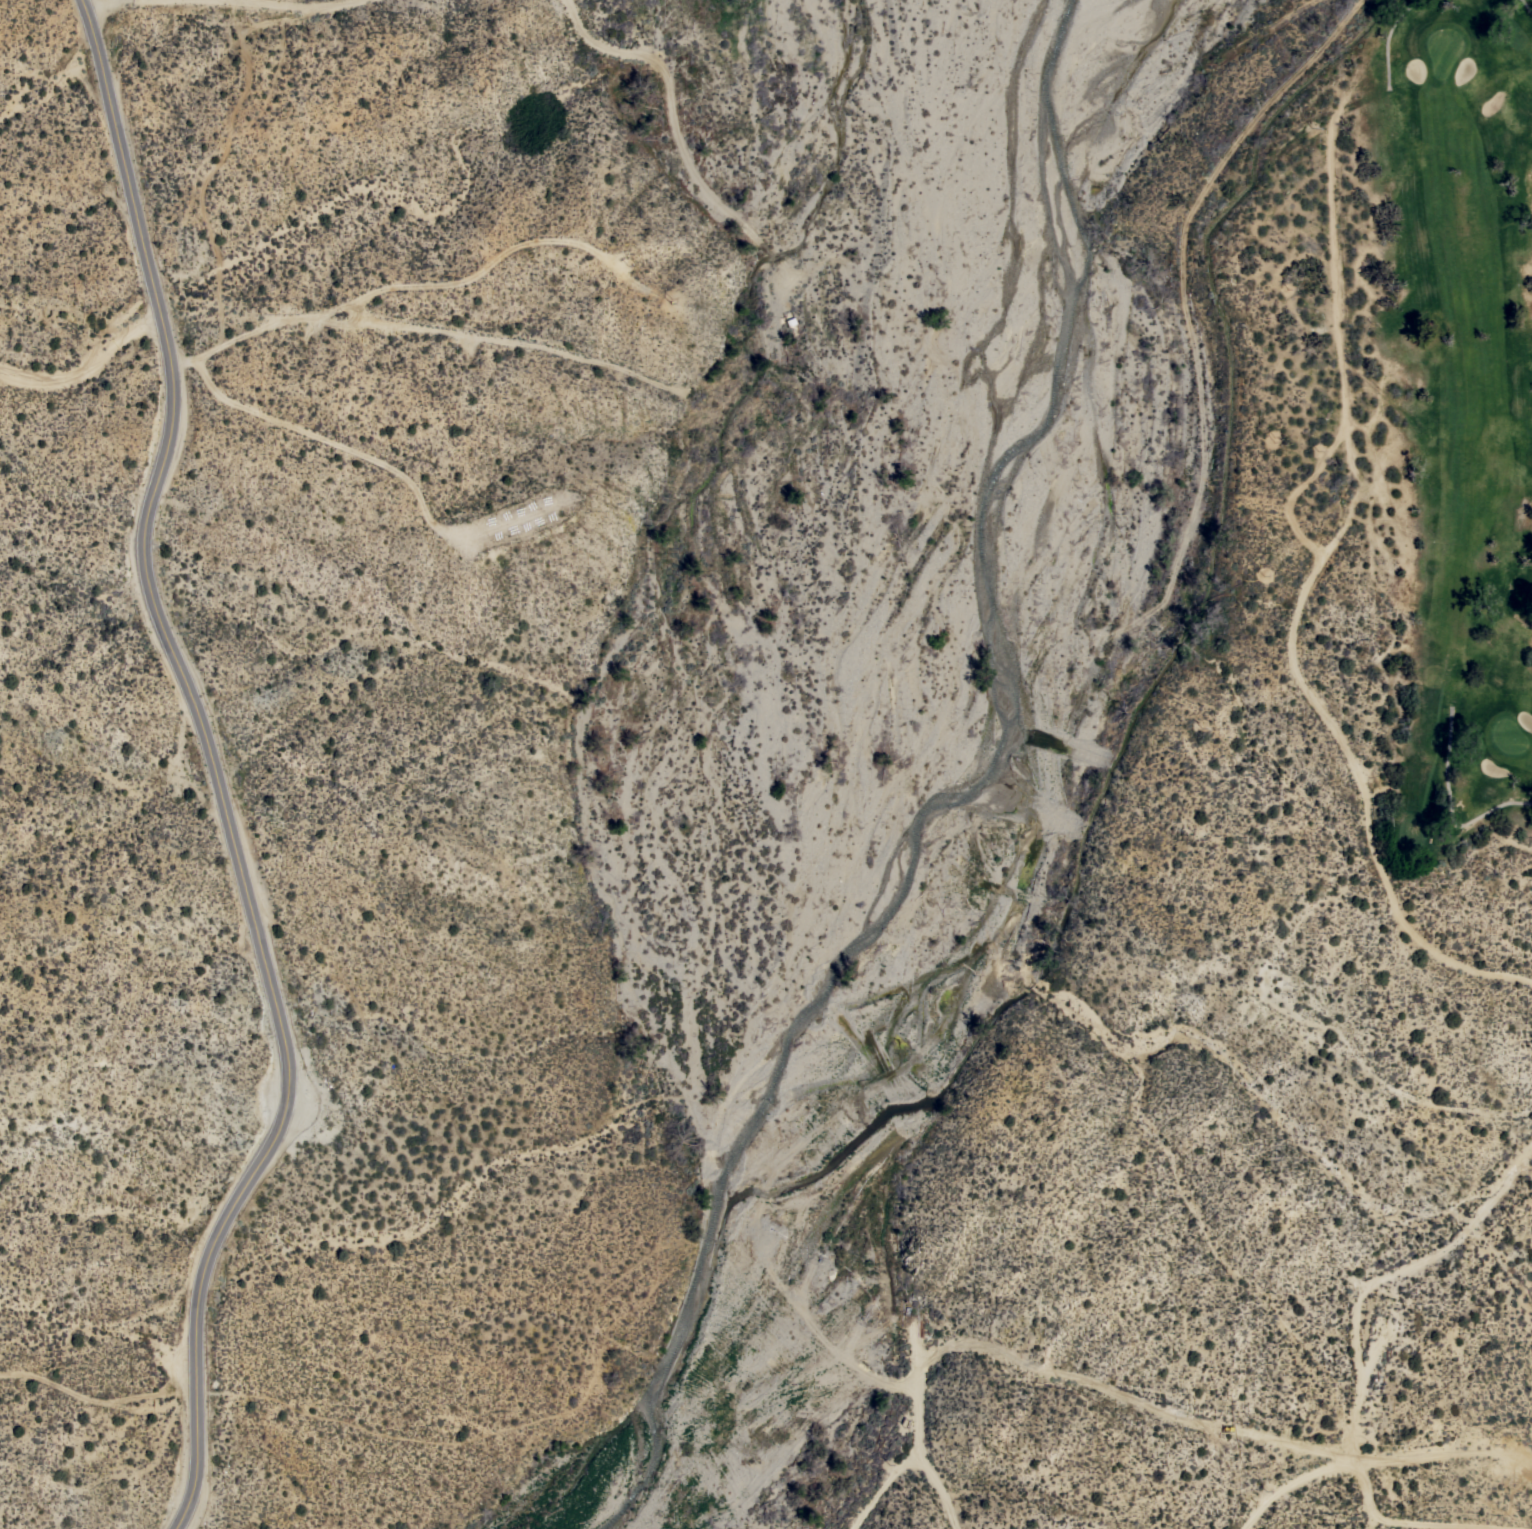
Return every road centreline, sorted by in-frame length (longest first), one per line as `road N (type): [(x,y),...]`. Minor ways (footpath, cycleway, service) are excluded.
road 1 (secondary): [(178,1528),(198,1485),(205,1278),(279,1136),(293,1067),(203,714),(148,560),(177,383),(86,0)]
road 2 (residential): [(862,1528),(898,1473),(921,1458),(930,1359),(973,1340),(1023,1366),(1360,1463),(1483,1451),(1531,1461)]
road 3 (residential): [(1360,1463),(1383,1522),(1449,1528)]

